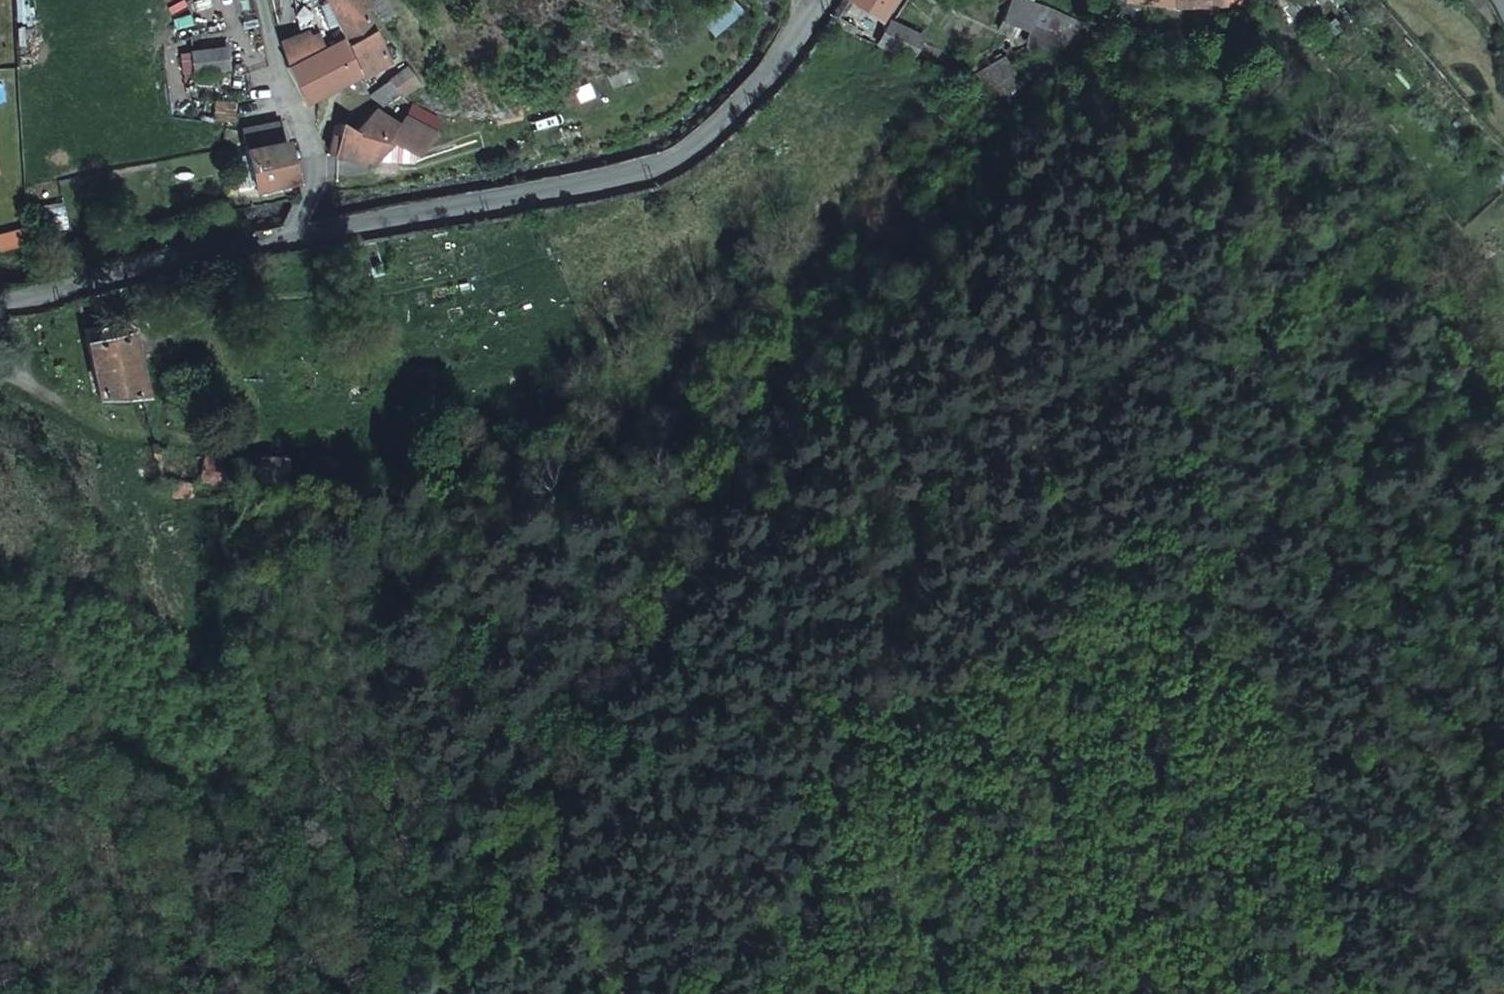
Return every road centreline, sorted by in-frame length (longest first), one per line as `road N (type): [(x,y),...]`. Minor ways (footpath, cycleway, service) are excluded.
road 1 (residential): [(291,234),(653,169),(702,146),(824,0)]
road 2 (residential): [(0,298),(176,251),(291,234)]
road 3 (residential): [(265,0),(274,58),(318,174),(291,234)]

